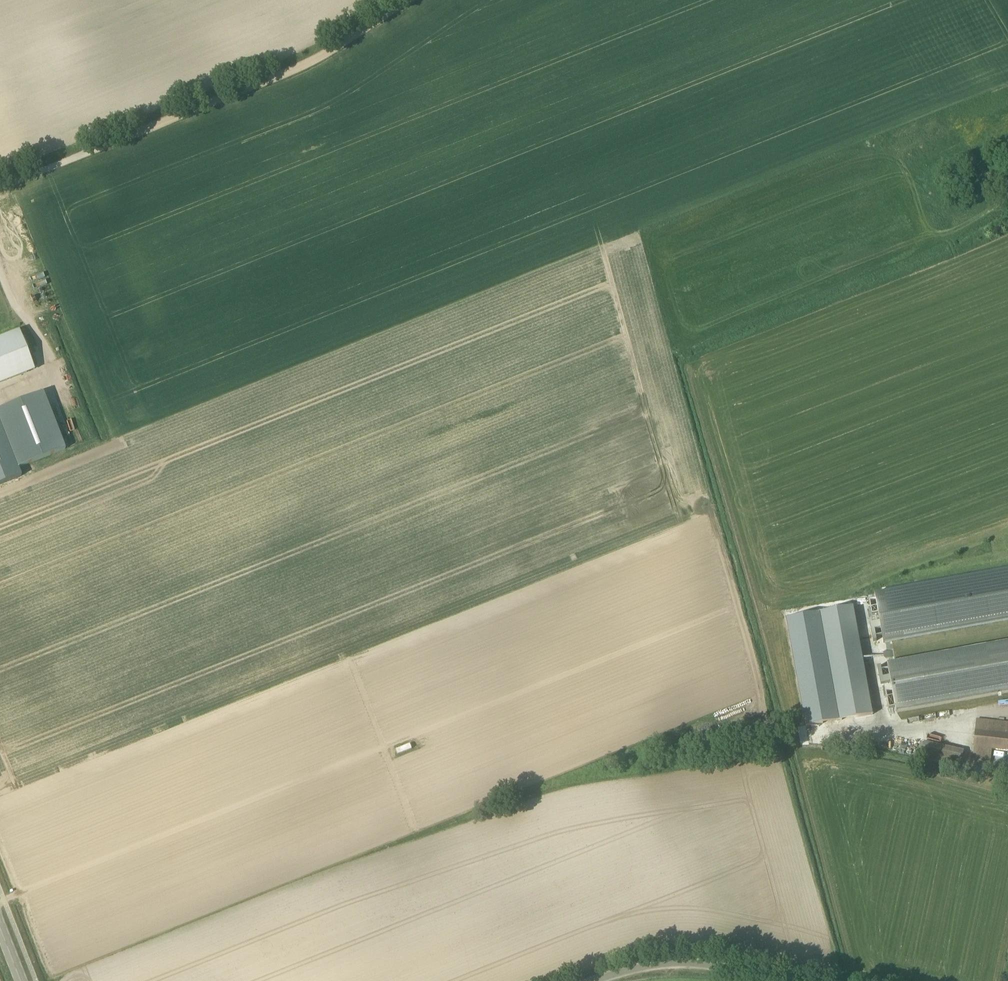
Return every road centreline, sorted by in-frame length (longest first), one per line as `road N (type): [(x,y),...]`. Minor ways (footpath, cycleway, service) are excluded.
road 1 (track): [(0,188),(306,65),(408,0)]
road 2 (unclassified): [(591,980),(656,963),(721,961),(801,980)]

